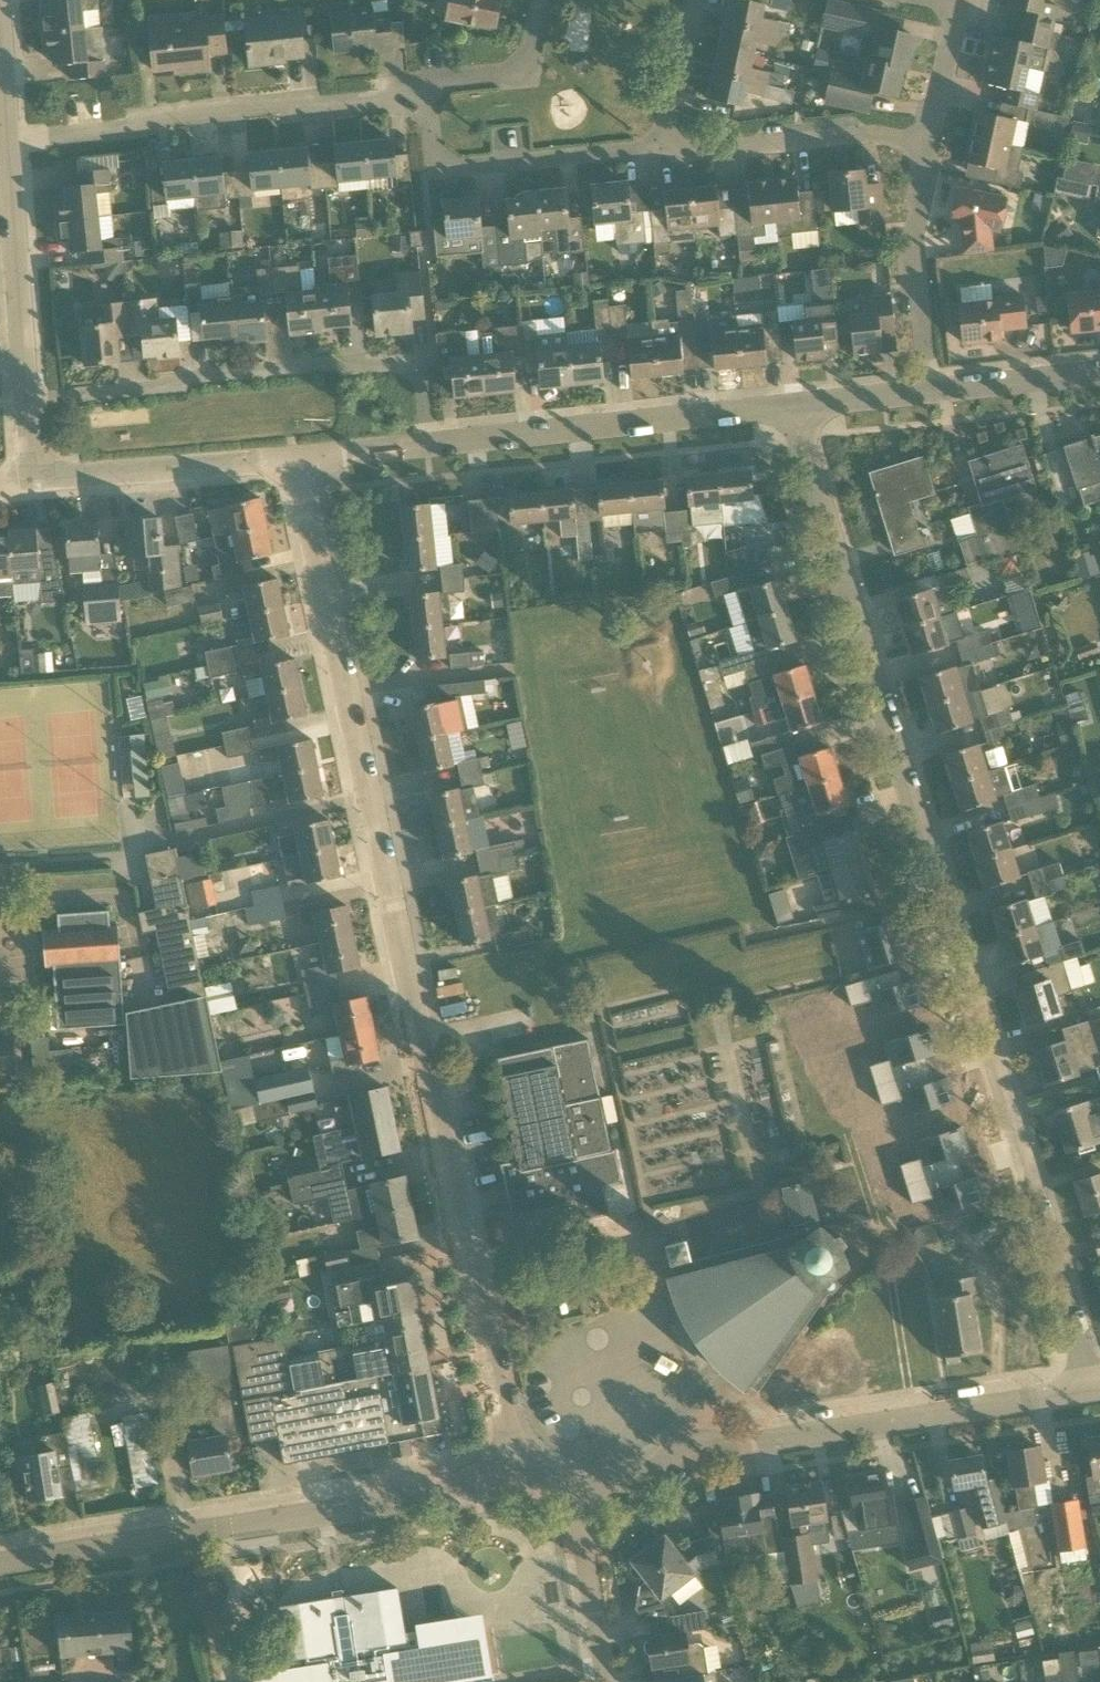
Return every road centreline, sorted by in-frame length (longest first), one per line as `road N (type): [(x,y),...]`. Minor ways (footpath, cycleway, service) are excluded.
road 1 (residential): [(1091,1388),(793,407)]
road 2 (residential): [(474,1282),(296,461)]
road 3 (residential): [(577,1487),(608,1490),(639,1480),(696,1441),(807,1436),(1091,1388)]
road 4 (residential): [(0,1562),(396,1502),(511,1451)]
road 5 (residential): [(427,445),(416,361),(401,351),(30,383)]
road 6 (residential): [(10,132),(439,80)]
road 7 (residential): [(427,445),(793,407)]
road 8 (residential): [(659,148),(464,164),(449,154),(439,80)]
road 9 (residential): [(923,144),(883,133),(659,148)]
road 10 (residential): [(37,481),(296,461)]
road 11 (residential): [(30,383),(10,132)]
road 12 (residential): [(931,390),(908,268),(923,144)]
road 13 (residential): [(608,1681),(577,1487)]
road 14 (residential): [(511,1451),(474,1282)]
road 15 (residential): [(931,390),(1099,381)]
road 16 (unclassified): [(439,80),(516,70),(535,50),(547,0)]
road 17 (residential): [(659,148),(694,0)]
road 18 (residential): [(923,144),(954,5)]
road 19 (residential): [(793,407),(931,390)]
road 20 (residential): [(10,132),(1,0)]
road 21 (residential): [(296,461),(427,445)]

